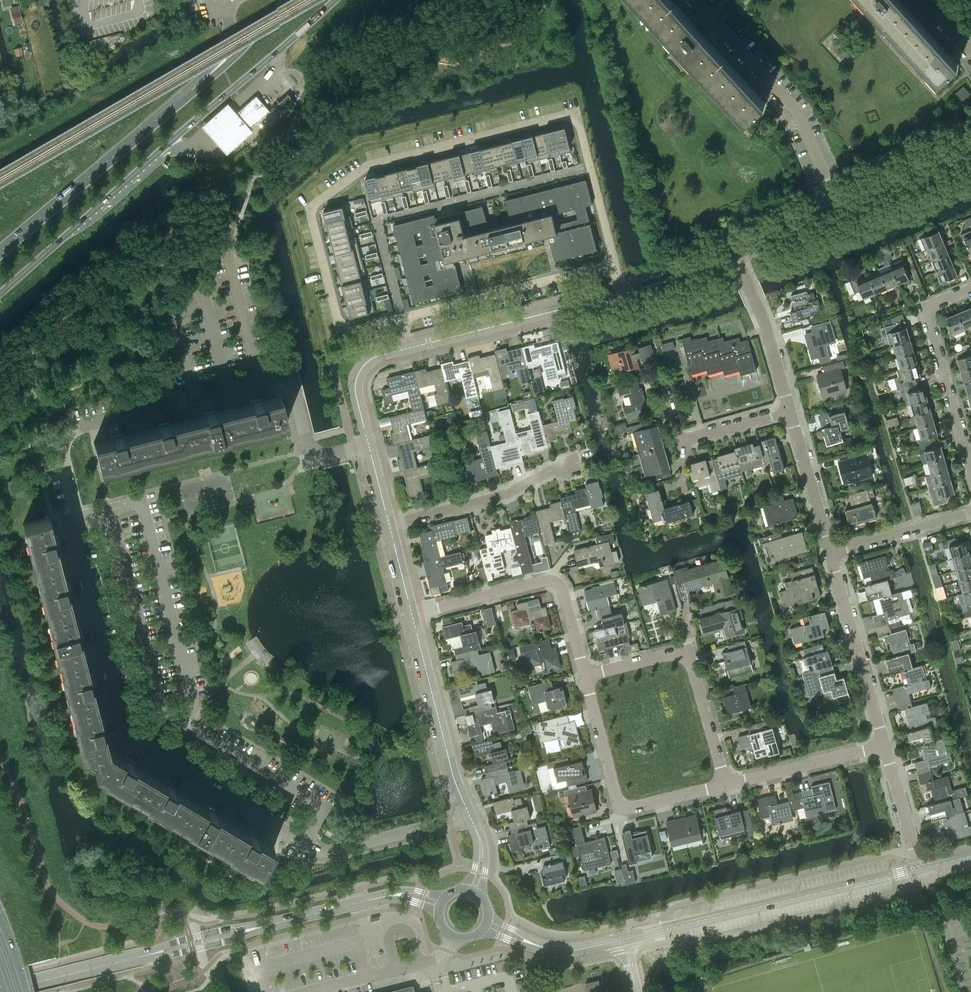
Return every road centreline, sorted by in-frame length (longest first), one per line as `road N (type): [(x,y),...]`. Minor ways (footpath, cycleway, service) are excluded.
road 1 (residential): [(369,444),(327,456),(310,449),(290,373),(70,435),(63,452),(78,511),(72,529),(126,736),(323,854),(469,818)]
road 2 (residential): [(615,264),(576,112),(364,166),(315,203),(311,216),(342,334),(400,319)]
road 3 (primary): [(0,292),(334,0)]
road 4 (primary): [(285,0),(238,54),(0,253)]
road 5 (tertiary): [(623,939),(918,868)]
road 6 (residential): [(837,209),(799,114),(697,0)]
road 7 (residential): [(586,677),(562,589),(549,581),(412,615)]
road 8 (residential): [(726,784),(619,809),(586,677)]
road 9 (residential): [(586,677),(687,649),(726,784)]
road 10 (residential): [(408,349),(623,292)]
road 11 (residential): [(615,264),(400,319)]
road 12 (residential): [(469,818),(412,615)]
road 13 (residential): [(970,462),(926,309),(970,290)]
road 14 (residential): [(887,743),(830,555)]
road 15 (residential): [(389,526),(508,493),(572,465)]
road 16 (tertiary): [(117,962),(238,939),(292,917)]
road 17 (tertiary): [(292,917),(117,962)]
road 18 (residential): [(790,412),(681,443),(663,380)]
road 19 (residential): [(790,412),(735,253)]
road 20 (residential): [(887,743),(726,784)]
road 21 (tertiary): [(440,905),(392,895),(292,917)]
road 22 (residential): [(830,555),(790,412)]
road 23 (residential): [(830,555),(970,513)]
road 24 (residential): [(837,209),(970,149)]
road 25 (tertiary): [(487,923),(552,949),(623,939)]
road 26 (residential): [(369,444),(355,392),(359,373),(372,359),(408,349)]
road 27 (residential): [(918,868),(887,743)]
road 28 (tertiary): [(117,962),(0,990)]

